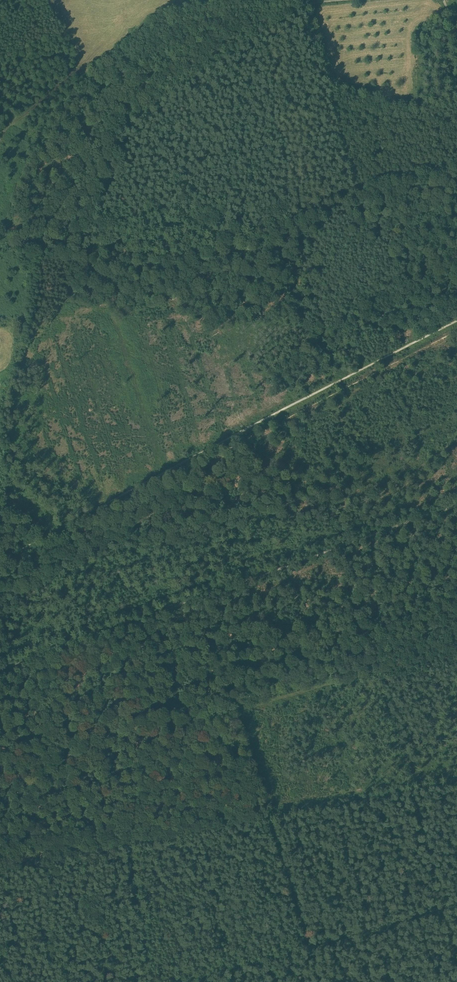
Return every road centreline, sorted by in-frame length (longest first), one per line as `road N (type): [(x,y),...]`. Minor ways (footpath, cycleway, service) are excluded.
road 1 (track): [(0,560),(456,321)]
road 2 (track): [(456,505),(0,670)]
road 3 (track): [(339,0),(303,7),(145,106),(106,134),(56,209),(0,233)]

